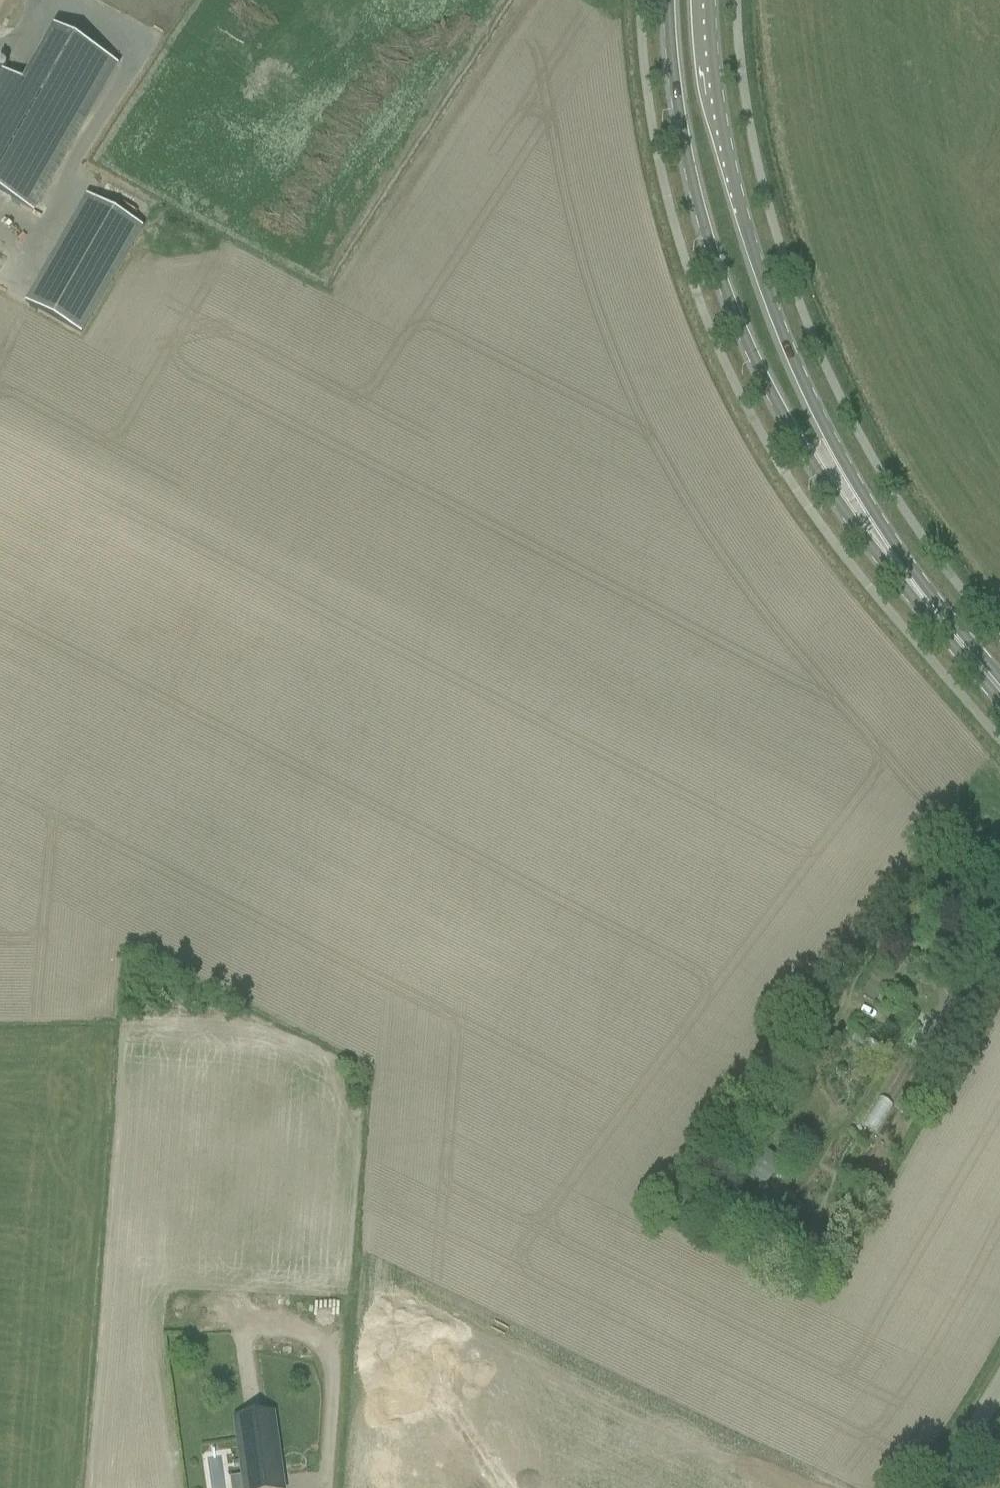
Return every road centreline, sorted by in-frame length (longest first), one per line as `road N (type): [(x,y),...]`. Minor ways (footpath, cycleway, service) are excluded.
road 1 (secondary): [(670,0),(679,125),(739,333),(793,438),(856,499)]
road 2 (secondary): [(856,499),(739,210),(719,124),(707,0)]
road 3 (secondary): [(999,692),(908,579),(856,499)]

